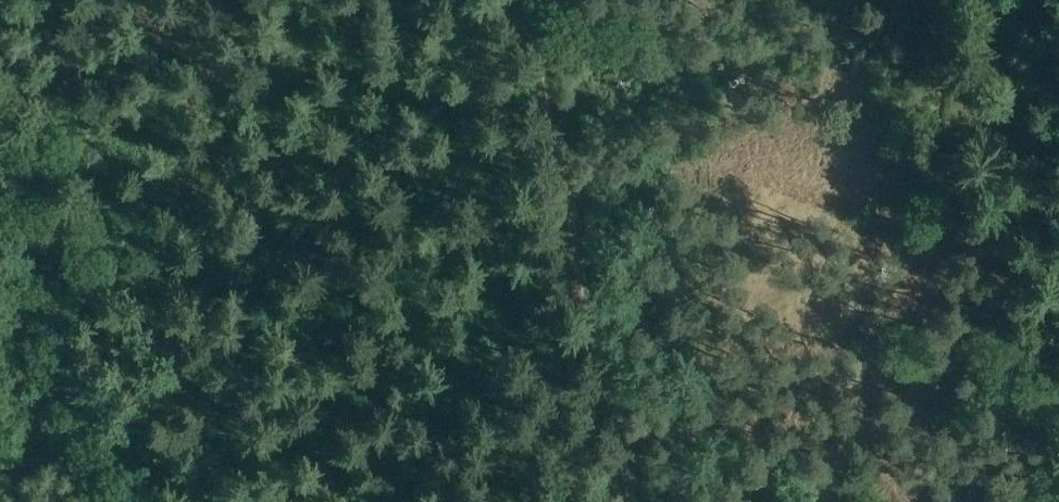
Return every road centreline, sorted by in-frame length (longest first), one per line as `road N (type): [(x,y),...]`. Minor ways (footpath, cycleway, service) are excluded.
road 1 (track): [(0,218),(22,173),(55,149),(482,0)]
road 2 (track): [(824,501),(924,163),(948,0)]
road 3 (track): [(530,0),(576,257),(635,501)]

